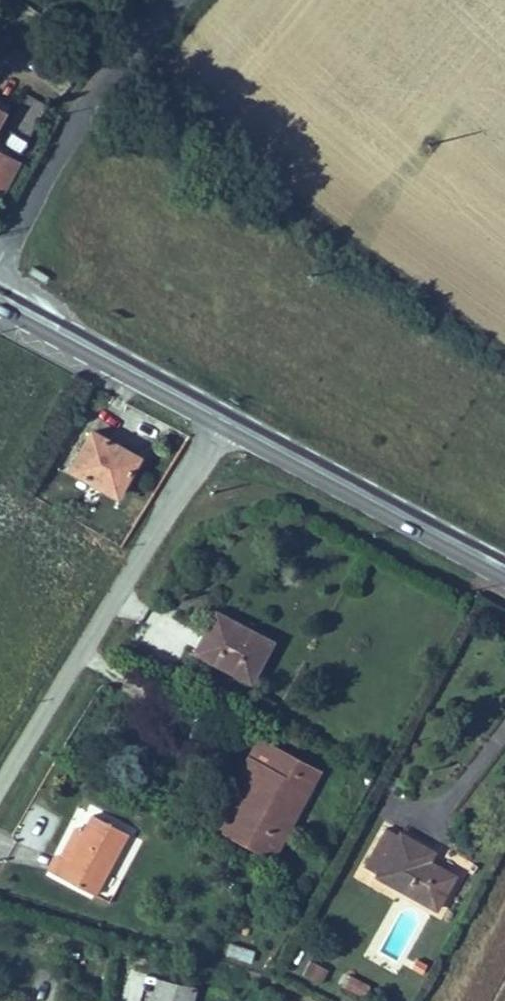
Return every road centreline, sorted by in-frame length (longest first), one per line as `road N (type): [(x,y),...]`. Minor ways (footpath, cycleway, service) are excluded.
road 1 (tertiary): [(0,780),(180,474),(221,421)]
road 2 (primary): [(221,421),(504,573)]
road 3 (residential): [(0,259),(99,73),(159,0)]
road 4 (primary): [(0,303),(221,421)]

